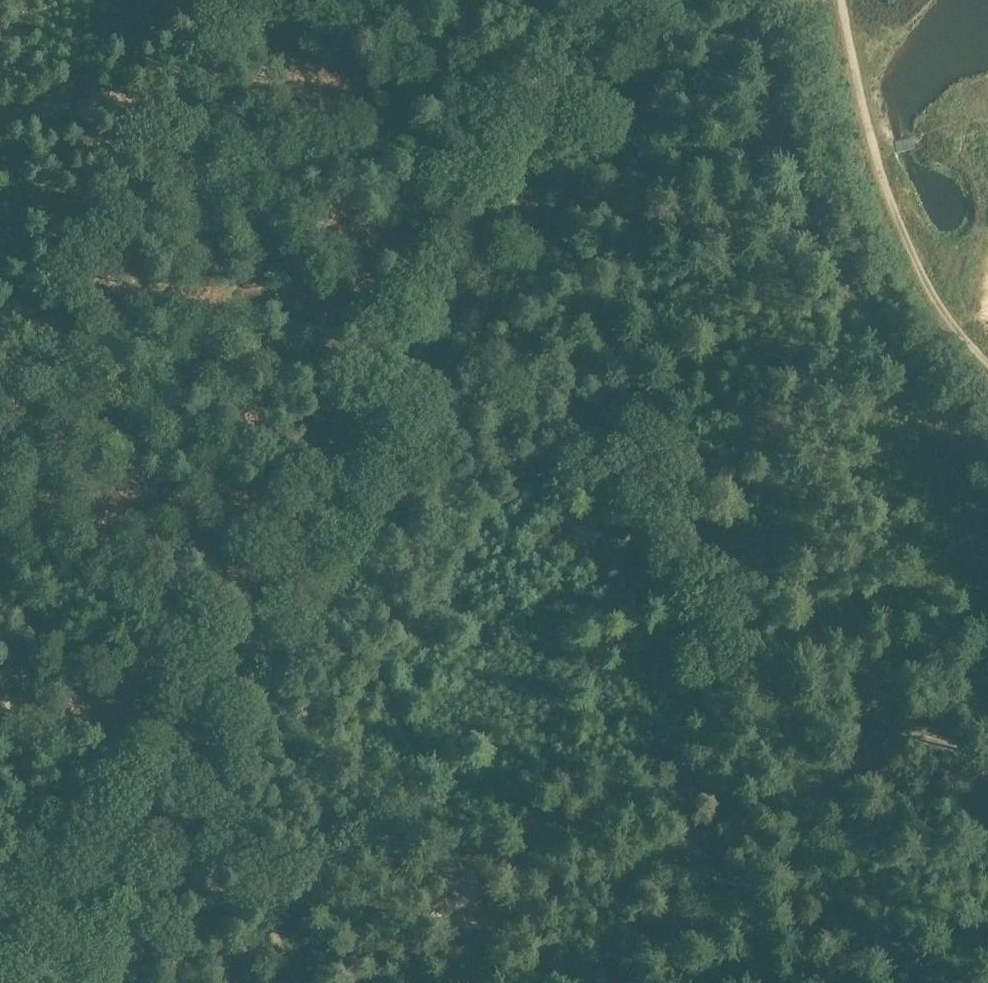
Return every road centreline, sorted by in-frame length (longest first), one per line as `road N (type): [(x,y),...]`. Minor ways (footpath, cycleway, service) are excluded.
road 1 (track): [(363,982),(907,734),(941,771),(987,786)]
road 2 (track): [(835,0),(875,180),(987,371)]
road 3 (track): [(164,787),(221,826),(292,982)]

